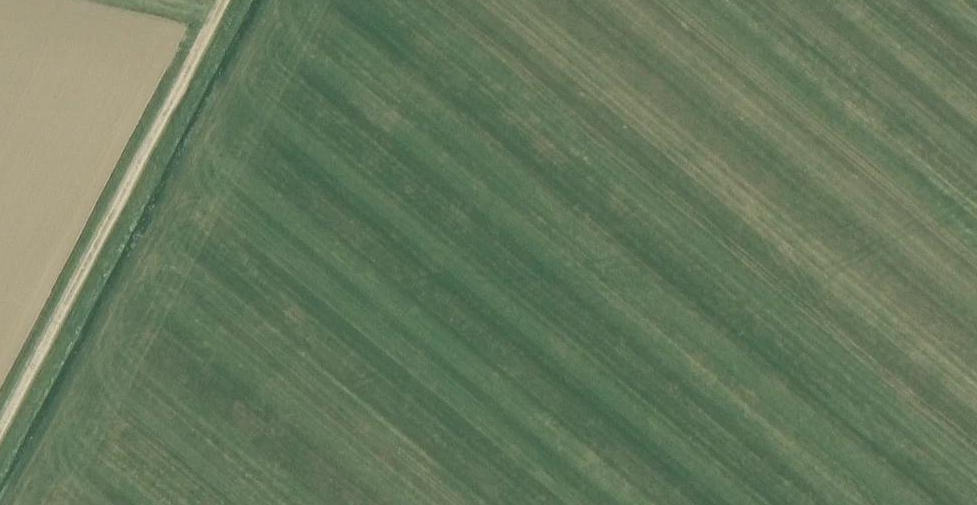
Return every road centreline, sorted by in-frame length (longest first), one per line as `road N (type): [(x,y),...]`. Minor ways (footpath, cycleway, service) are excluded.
road 1 (track): [(0,430),(224,0)]

